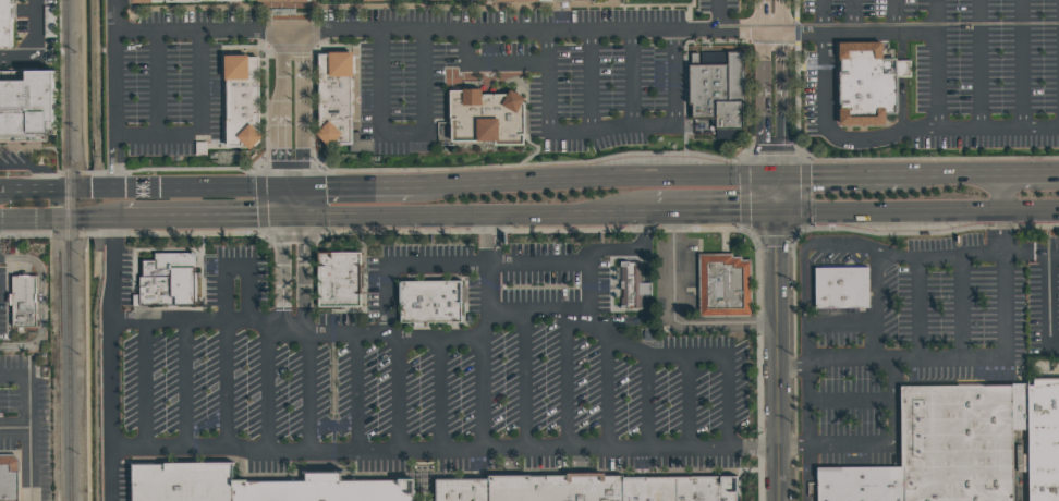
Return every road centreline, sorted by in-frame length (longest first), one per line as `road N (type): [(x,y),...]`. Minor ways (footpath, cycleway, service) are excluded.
road 1 (primary): [(776,179),(413,183)]
road 2 (primary): [(293,218),(646,211)]
road 3 (residential): [(777,210),(777,500)]
road 4 (primary): [(777,210),(1003,209)]
road 5 (primary): [(293,185),(70,187)]
road 6 (primary): [(112,219),(293,218)]
road 7 (primary): [(646,211),(777,210)]
road 8 (primary): [(901,178),(776,179)]

